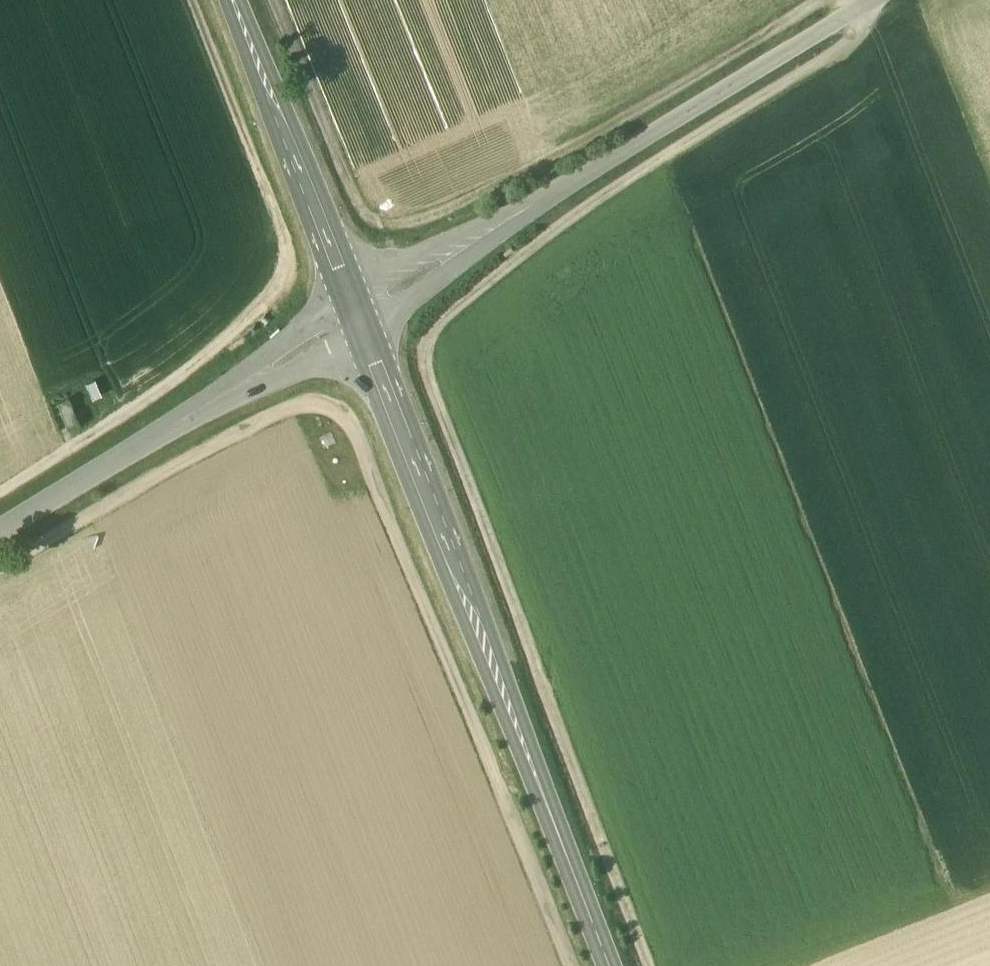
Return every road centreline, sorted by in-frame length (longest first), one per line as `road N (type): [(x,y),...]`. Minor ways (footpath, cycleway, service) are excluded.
road 1 (track): [(845,0),(866,29),(845,48),(598,197),(431,331),(424,347),(653,965)]
road 2 (track): [(0,568),(204,452),(304,408),(345,416),(364,439),(571,965)]
road 3 (track): [(272,0),(353,199),(369,218),(398,224),(452,208),(825,0)]
road 4 (tertiary): [(608,965),(354,311)]
road 5 (track): [(189,0),(291,263),(285,287),(265,311),(115,421),(0,492)]
road 6 (residential): [(872,0),(354,311)]
road 7 (unclassified): [(354,311),(0,534)]
road 8 (tertiary): [(354,311),(230,0)]

